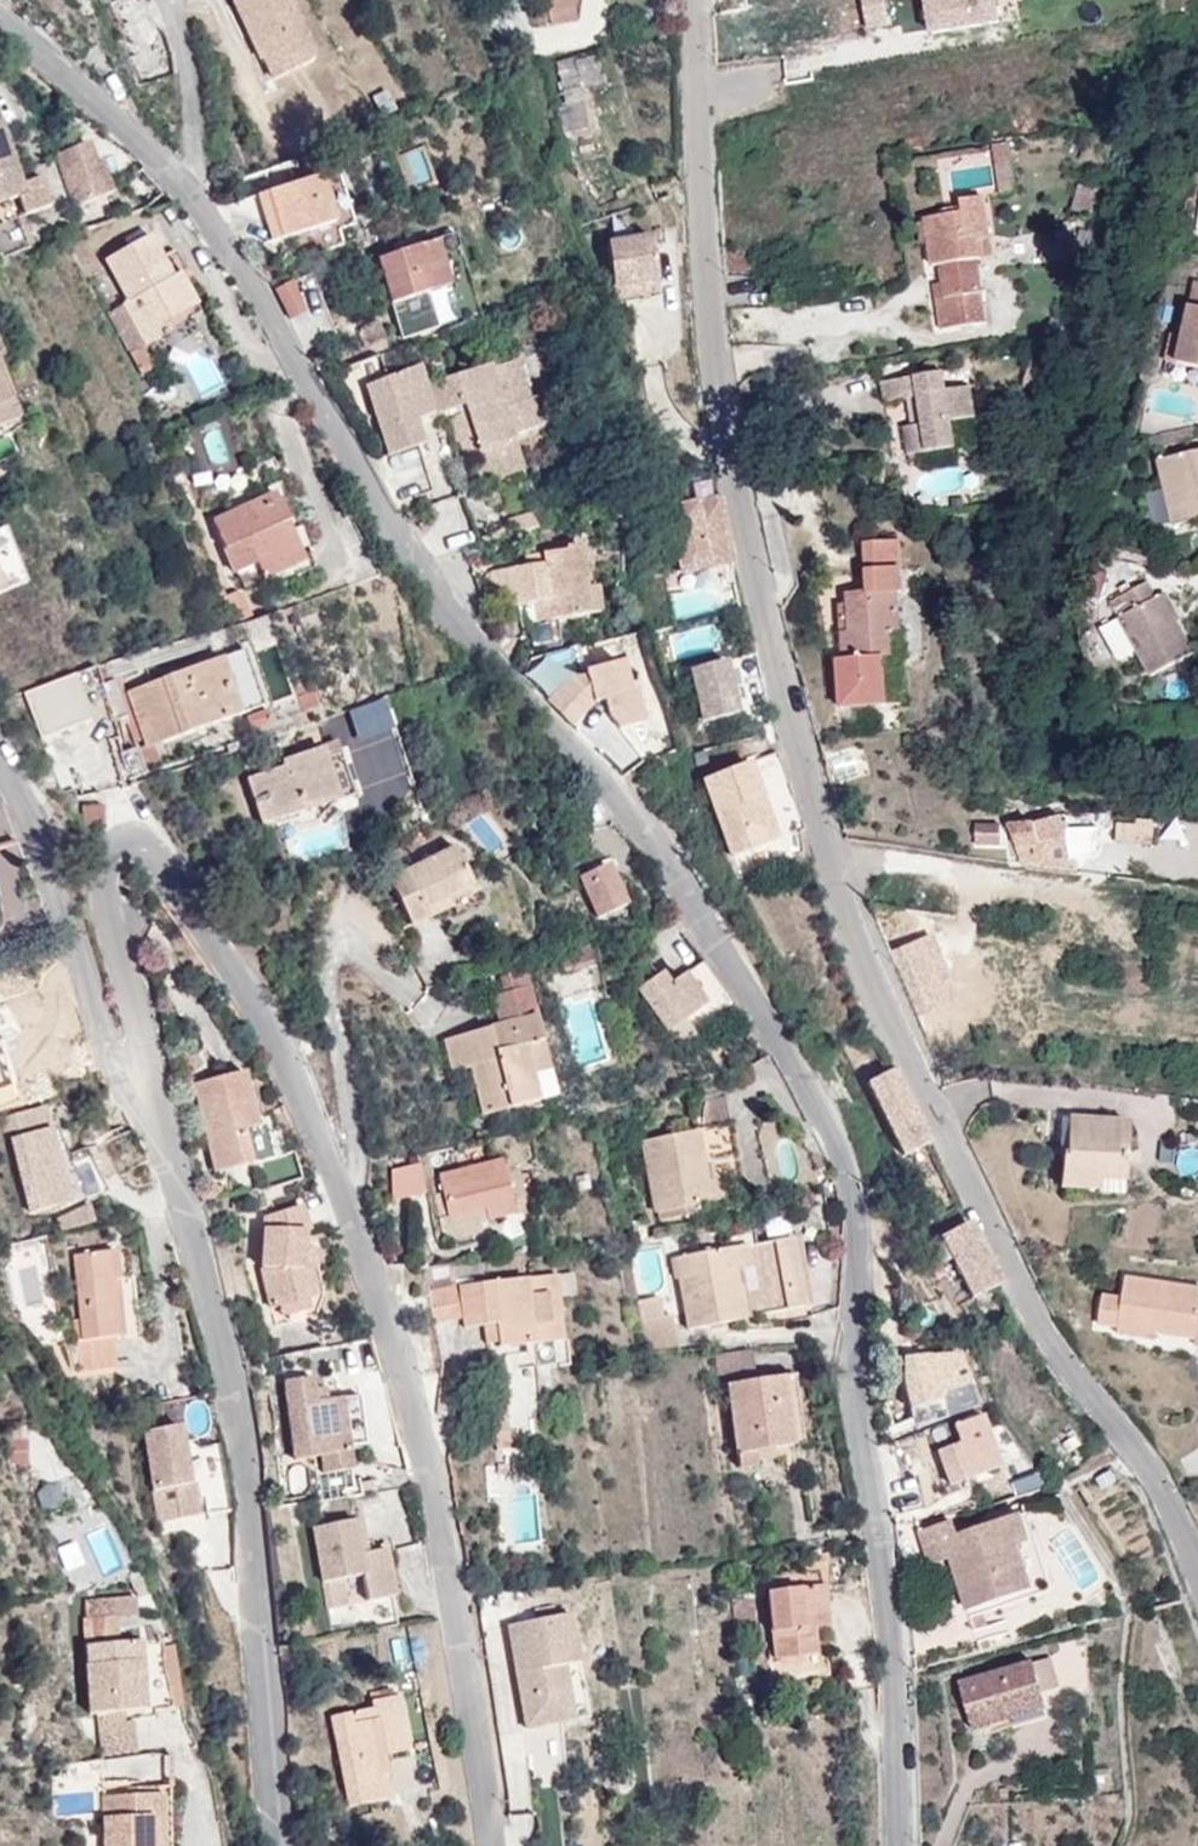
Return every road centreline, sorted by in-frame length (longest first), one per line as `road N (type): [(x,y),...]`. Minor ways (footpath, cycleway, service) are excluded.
road 1 (residential): [(0,19),(160,164),(209,220),(427,580),(649,837),(832,1134),(851,1196),(855,1259),(846,1350),(889,1608),(899,1845)]
road 2 (residential): [(1197,1573),(1136,1449),(1053,1351),(1033,1313),(888,1019),(843,903),(779,680),(726,423),(713,335),(696,0)]
road 3 (residential): [(159,1120),(104,878),(111,847),(126,839),(157,854),(261,1015),(335,1178),(427,1467),(490,1845)]
road 4 (residential): [(276,1845),(237,1421),(159,1120)]
road 5 (residential): [(159,1120),(134,1092),(102,1027),(30,822),(0,763)]

